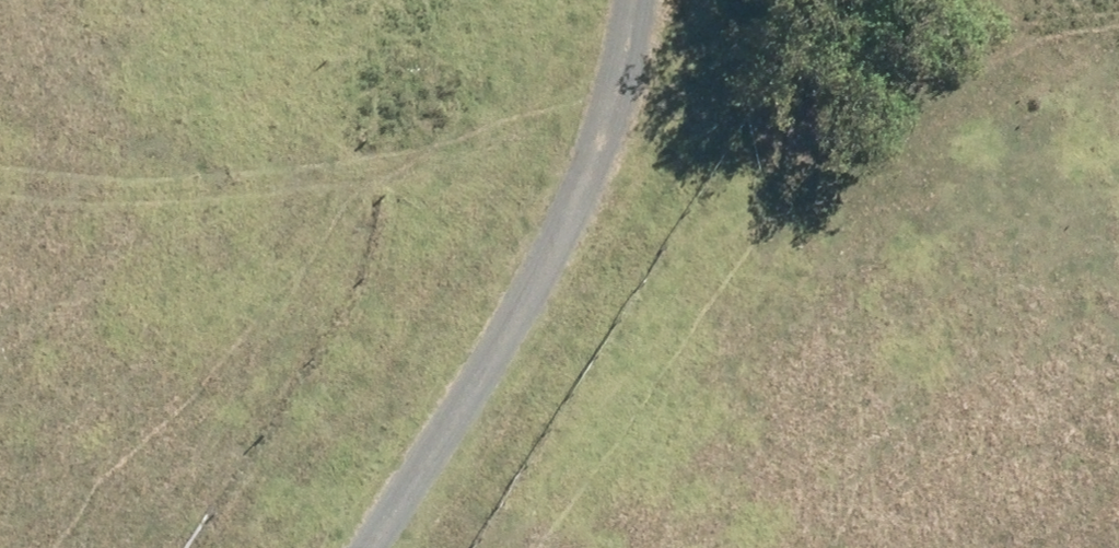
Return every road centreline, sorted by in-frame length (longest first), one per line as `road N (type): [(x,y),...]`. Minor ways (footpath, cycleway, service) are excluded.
road 1 (unclassified): [(64,547),(1118,124)]
road 2 (track): [(639,0),(602,149),(519,315),(374,547)]

